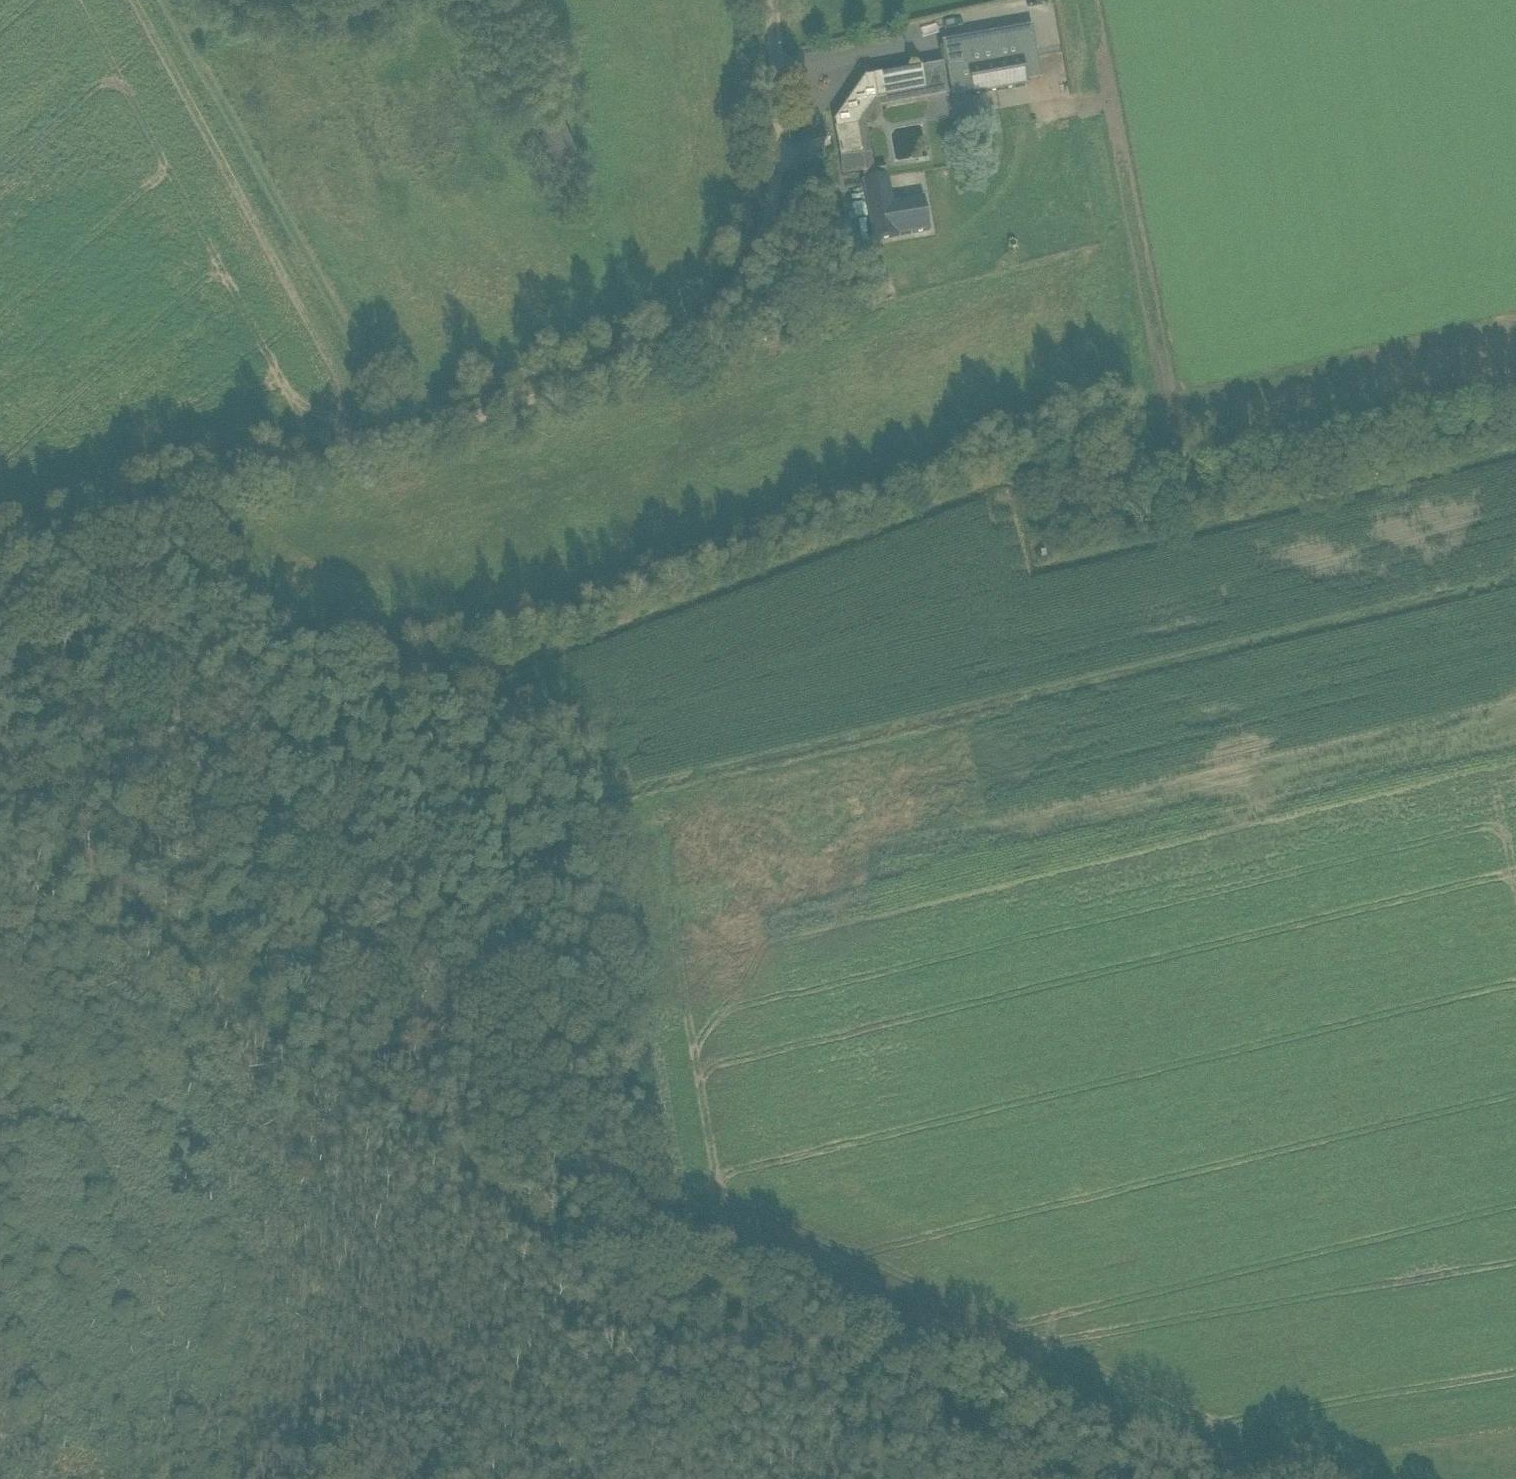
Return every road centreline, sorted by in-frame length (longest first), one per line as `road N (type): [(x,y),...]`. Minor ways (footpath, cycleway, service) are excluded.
road 1 (track): [(0,568),(136,512),(648,360),(723,319),(748,282),(770,222),(783,146),(781,45)]

